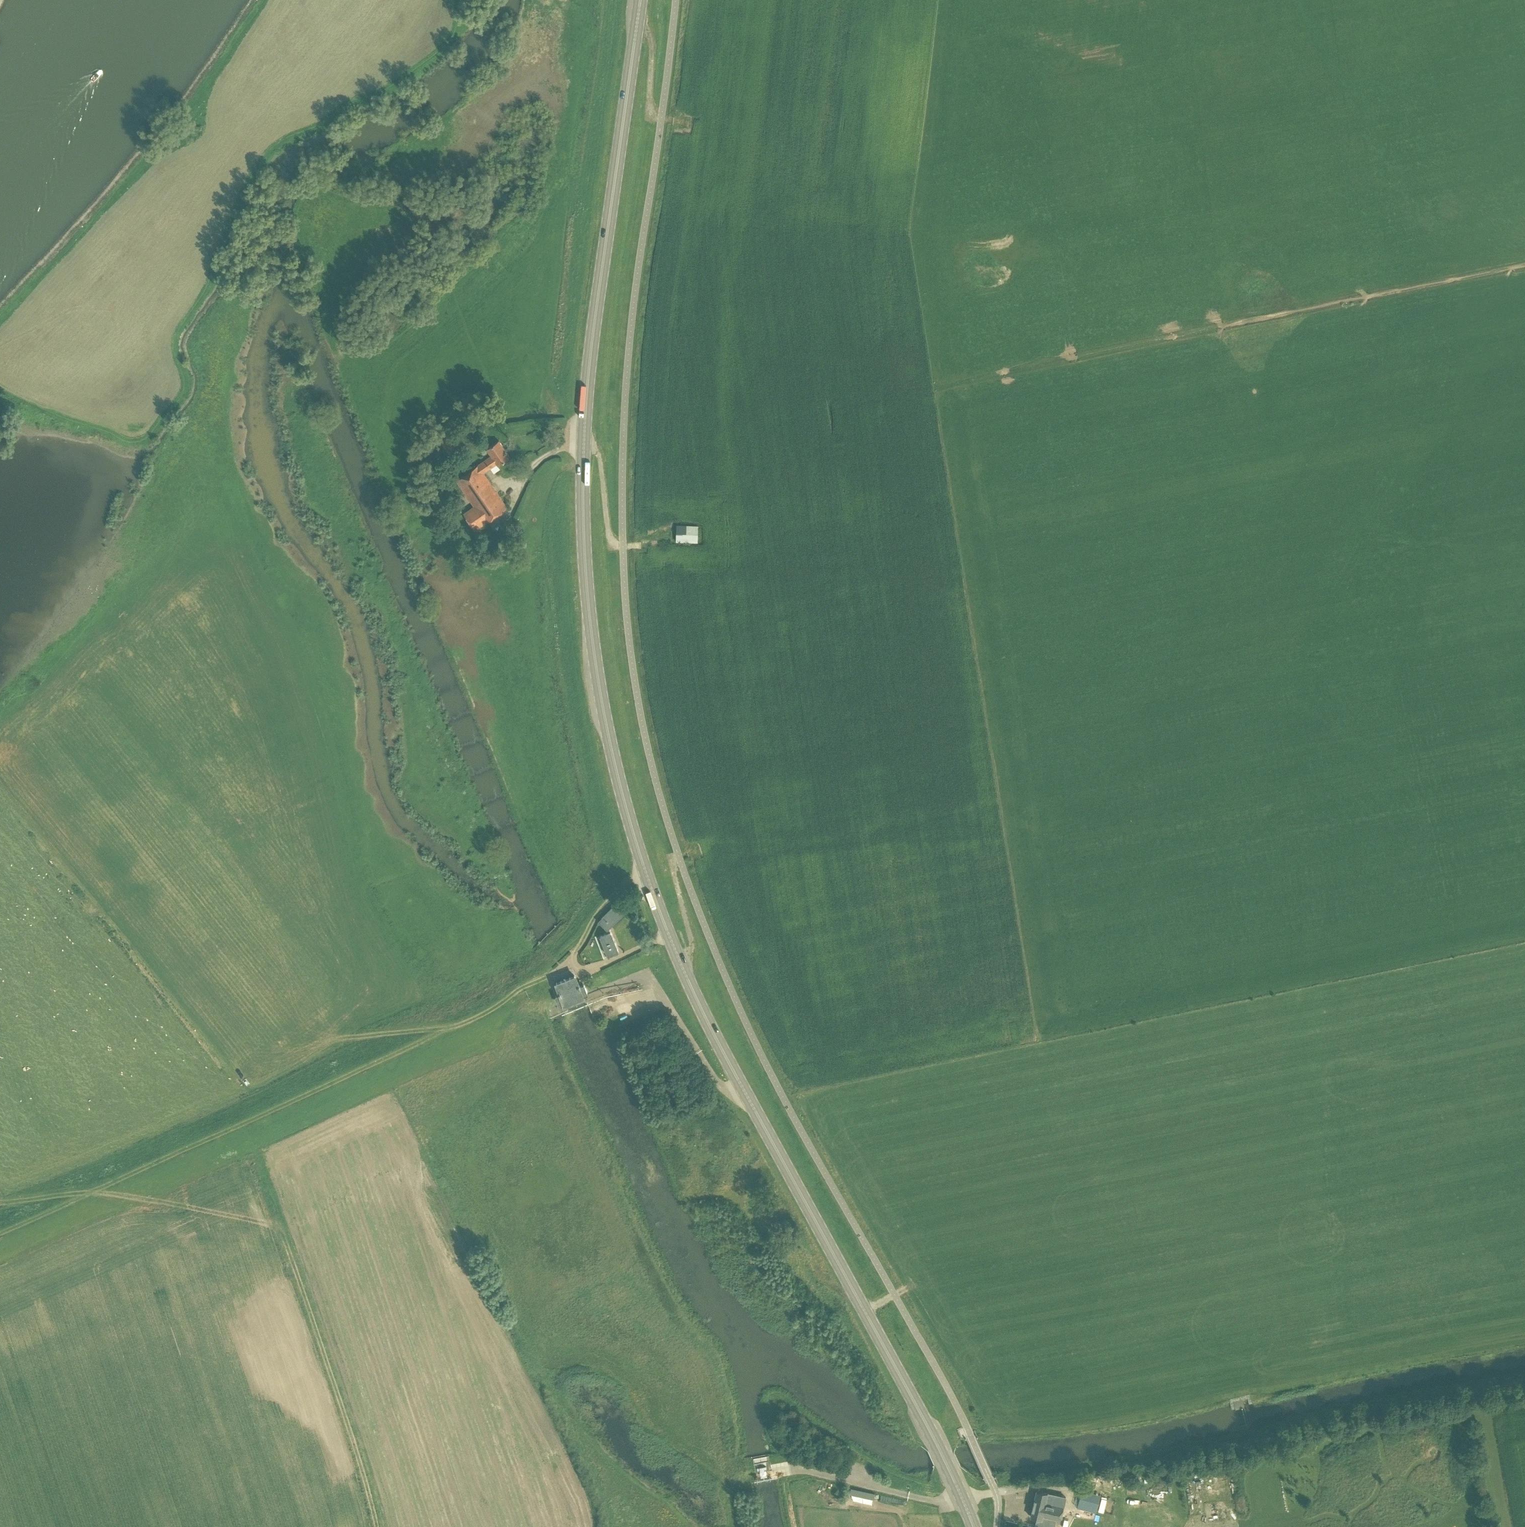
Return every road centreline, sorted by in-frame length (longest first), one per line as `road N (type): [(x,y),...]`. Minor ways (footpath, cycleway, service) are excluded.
road 1 (primary): [(974,1526),(681,963),(645,871),(607,728),(590,614),(583,445),(640,0)]
road 2 (track): [(0,1235),(455,1028),(547,978)]
road 3 (track): [(376,1526),(242,1125)]
road 4 (track): [(583,445),(599,455),(614,547),(634,546)]
road 5 (track): [(570,966),(601,910),(645,871)]

